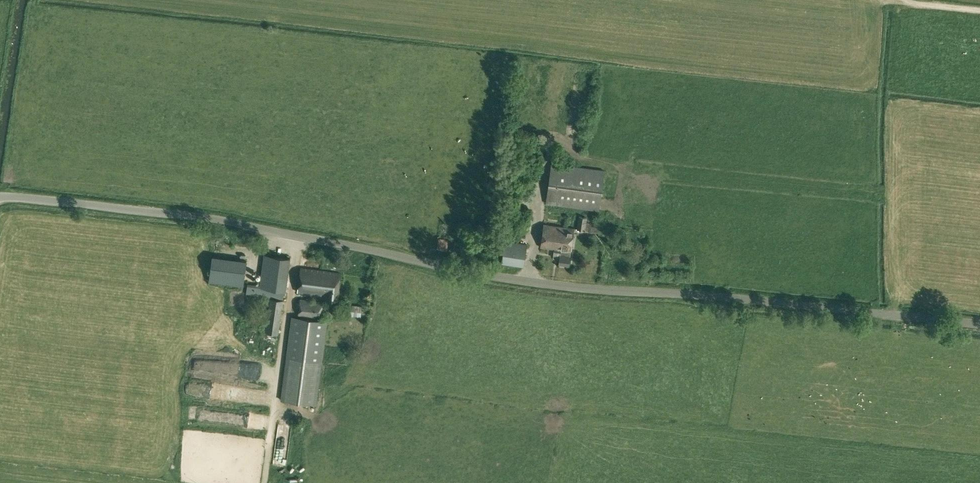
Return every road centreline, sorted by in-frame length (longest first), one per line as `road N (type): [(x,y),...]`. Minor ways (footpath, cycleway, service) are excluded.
road 1 (unclassified): [(0,199),(213,220),(545,286),(979,326)]

